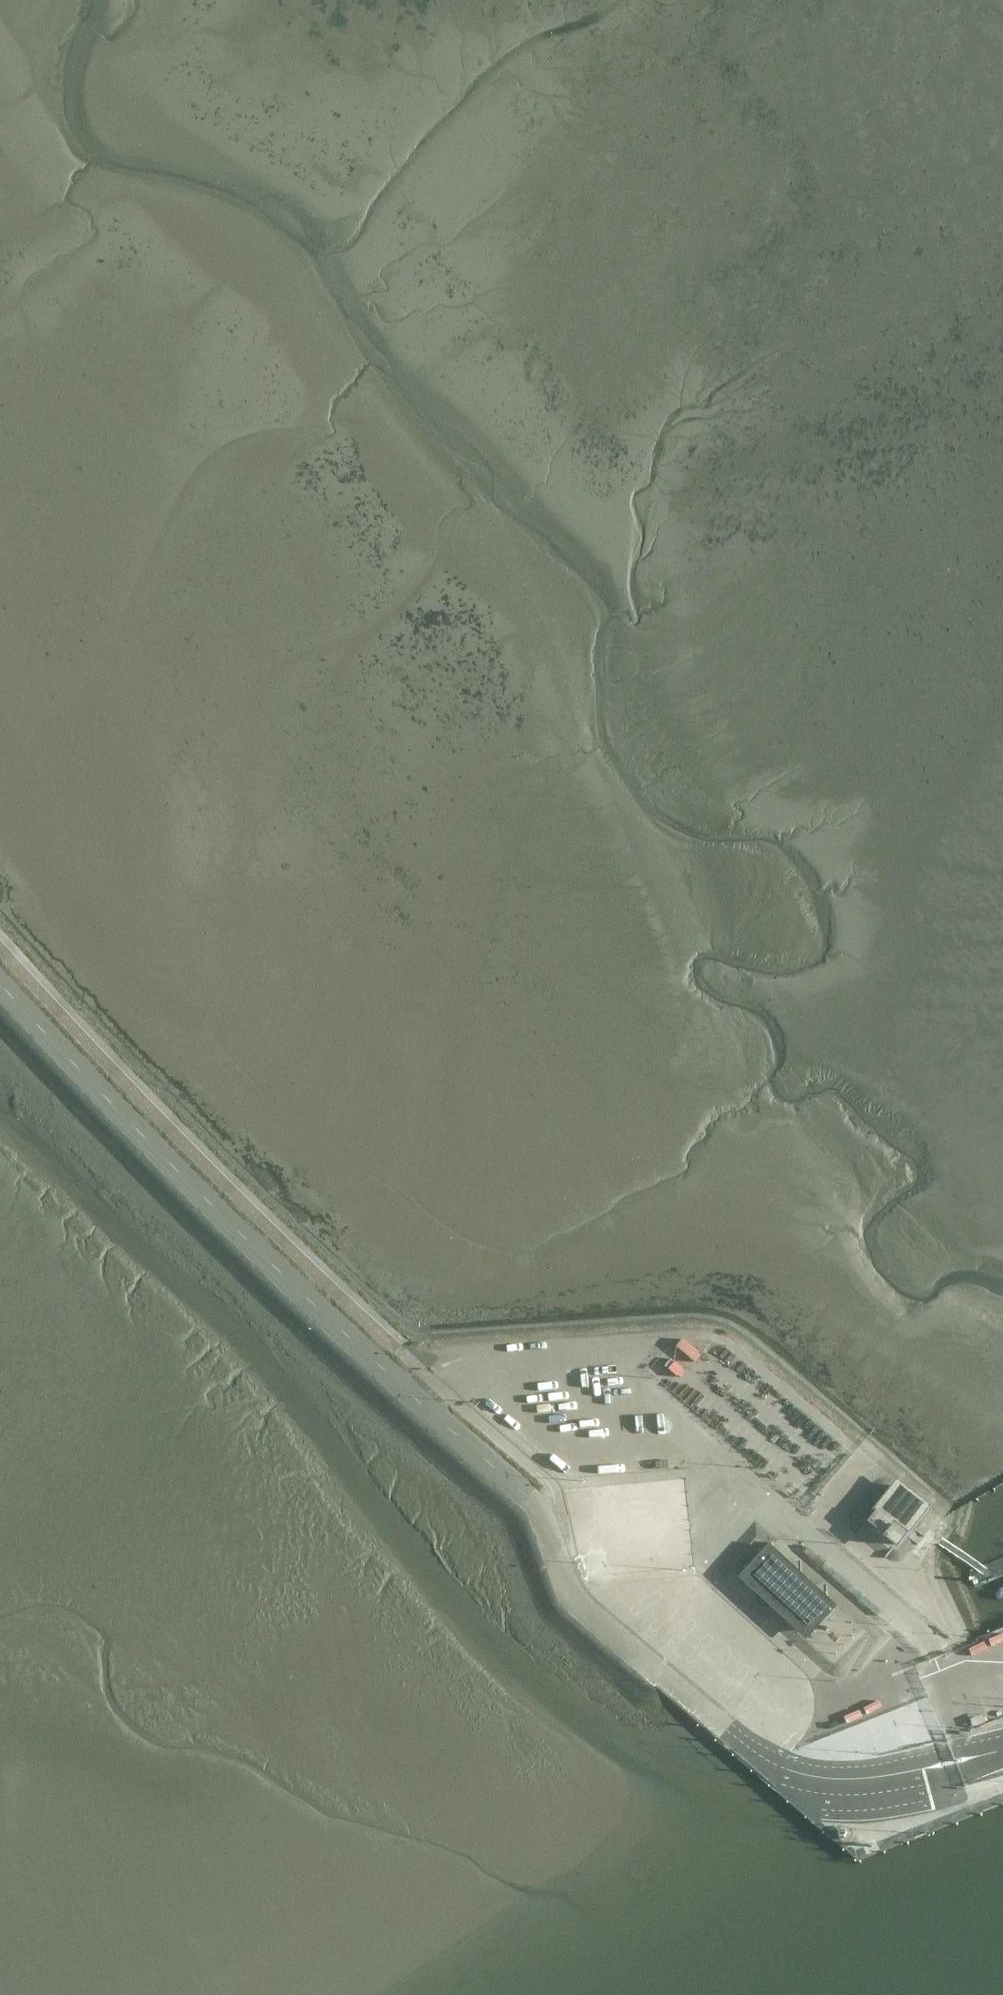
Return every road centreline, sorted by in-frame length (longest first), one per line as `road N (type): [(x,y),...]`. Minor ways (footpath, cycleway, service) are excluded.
road 1 (tertiary): [(758,1749),(578,1605),(534,1504),(274,1268),(0,985)]
road 2 (tertiary): [(758,1749),(817,1791),(864,1798),(922,1792),(971,1761)]
road 3 (tertiary): [(971,1761),(927,1775),(856,1779),(800,1769),(758,1749)]

